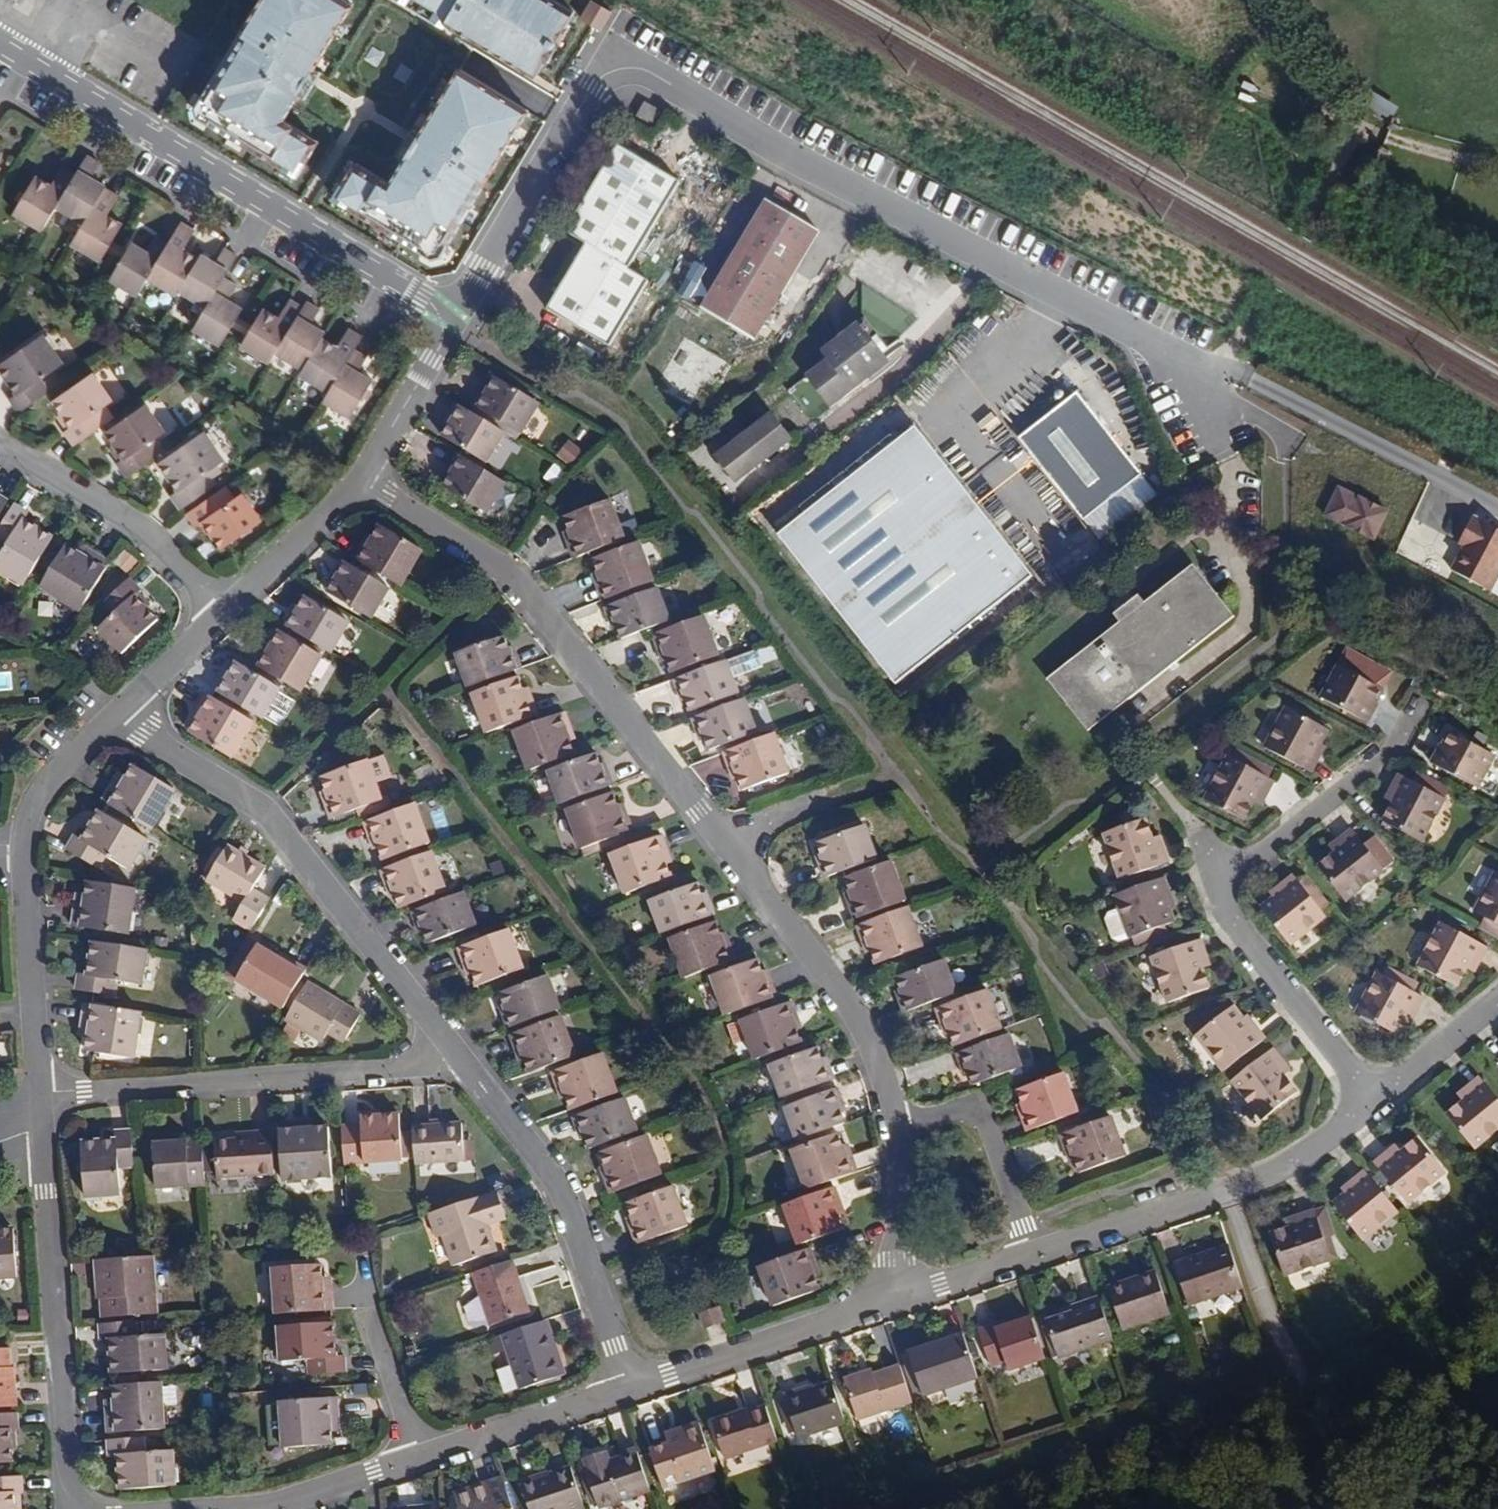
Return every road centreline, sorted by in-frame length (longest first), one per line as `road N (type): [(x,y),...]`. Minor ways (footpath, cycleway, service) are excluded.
road 1 (residential): [(453,324),(610,58),(1175,360),(1217,446)]
road 2 (residential): [(366,475),(516,586),(850,1003),(895,1124)]
road 3 (residential): [(1370,1097),(1220,910),(1213,861),(1251,855),(1390,752),(1413,719)]
road 4 (residential): [(0,48),(453,324)]
road 5 (residential): [(120,715),(259,808),(459,1062)]
road 6 (residential): [(459,1062),(84,1096),(37,1109)]
road 7 (residential): [(37,1109),(71,1508)]
road 8 (residential): [(1032,1251),(1220,1193),(1305,1155),(1370,1097)]
road 9 (residential): [(459,1062),(551,1181),(628,1384)]
road 10 (track): [(1327,1508),(1302,1355),(1265,1306),(1220,1193)]
road 11 (track): [(1497,162),(1373,130),(1330,100),(1278,37),(1260,0)]
road 12 (track): [(1208,376),(1373,130)]
road 13 (residential): [(218,618),(140,531),(0,451)]
road 14 (residential): [(628,1384),(891,1300)]
road 15 (residential): [(19,857),(37,1109)]
road 16 (residential): [(895,1124),(976,1107),(1032,1251)]
road 17 (residential): [(419,1456),(628,1384)]
road 18 (residential): [(366,475),(218,618)]
road 19 (residential): [(232,1508),(419,1456)]
road 20 (residential): [(120,715),(53,770),(26,804),(19,857)]
road 21 (residential): [(895,1124),(891,1300)]
road 22 (residential): [(453,324),(366,475)]
road 23 (residential): [(1370,1097),(1497,992)]
road 24 (residential): [(891,1300),(1032,1251)]
road 25 (residential): [(419,1456),(375,1318)]
road 26 (residential): [(218,618),(120,715)]

